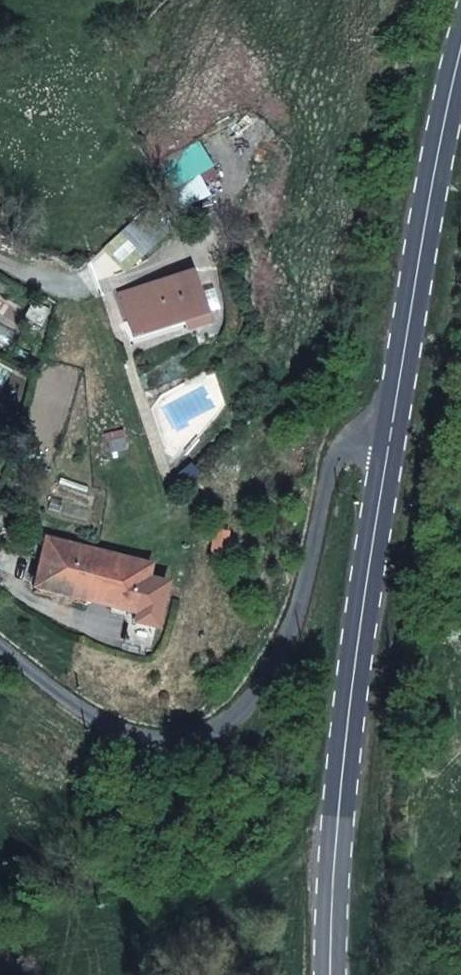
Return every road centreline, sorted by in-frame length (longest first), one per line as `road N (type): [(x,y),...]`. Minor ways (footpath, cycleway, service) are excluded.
road 1 (residential): [(387,438),(360,442),(336,460),(302,607),(271,679),(218,733),(155,743),(102,722),(0,646)]
road 2 (secondary): [(387,438),(337,845),(330,974)]
road 3 (secondary): [(460,55),(387,438)]
road 4 (track): [(380,495),(404,486),(460,366)]

